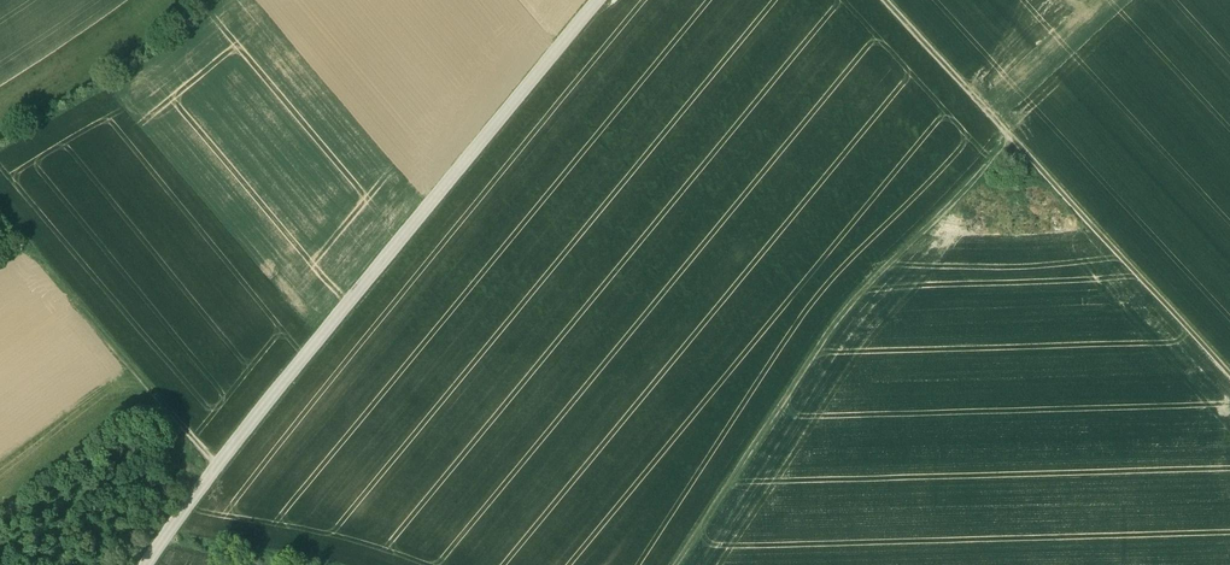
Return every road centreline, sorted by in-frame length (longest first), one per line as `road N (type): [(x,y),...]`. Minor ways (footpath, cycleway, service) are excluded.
road 1 (tertiary): [(599,0),(214,468),(145,564)]
road 2 (track): [(677,564),(846,315),(1012,143)]
road 3 (track): [(1229,375),(883,0)]
road 4 (track): [(214,468),(0,211)]

